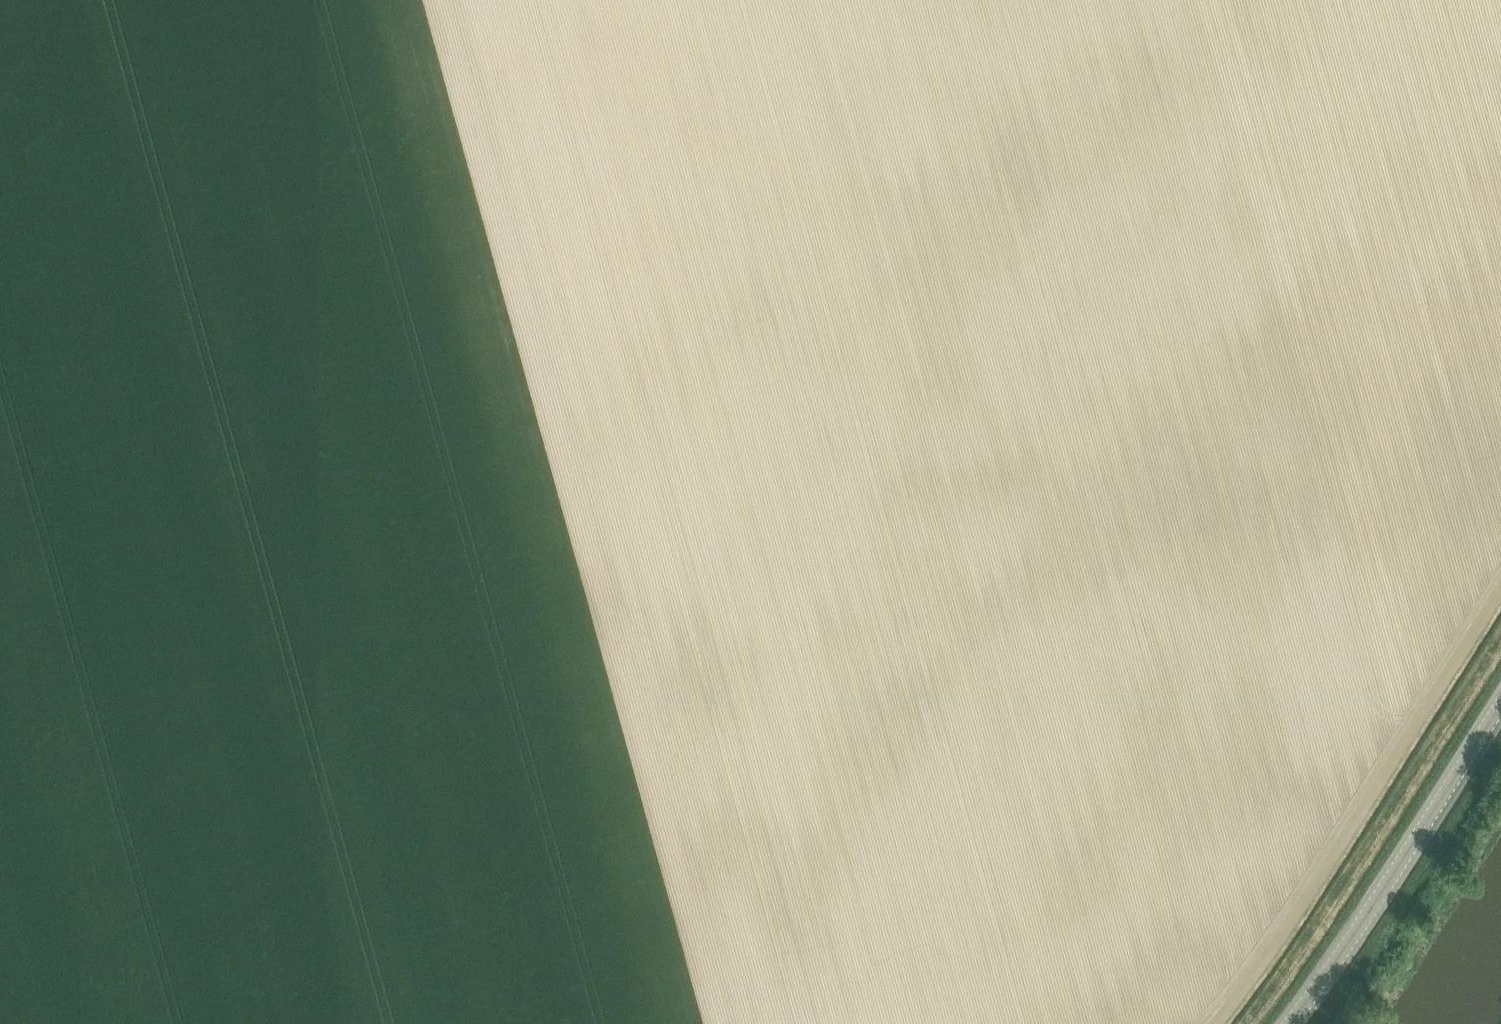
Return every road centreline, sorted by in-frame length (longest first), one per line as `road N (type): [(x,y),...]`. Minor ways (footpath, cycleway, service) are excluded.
road 1 (tertiary): [(1289,1023),(1500,703)]

